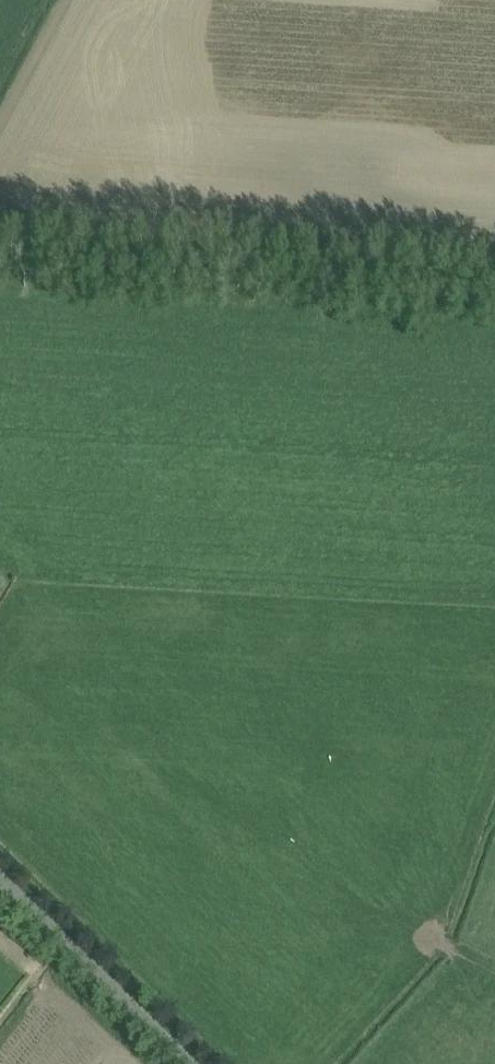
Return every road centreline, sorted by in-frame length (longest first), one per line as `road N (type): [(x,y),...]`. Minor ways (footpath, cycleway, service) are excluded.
road 1 (unclassified): [(0,880),(187,1063)]

